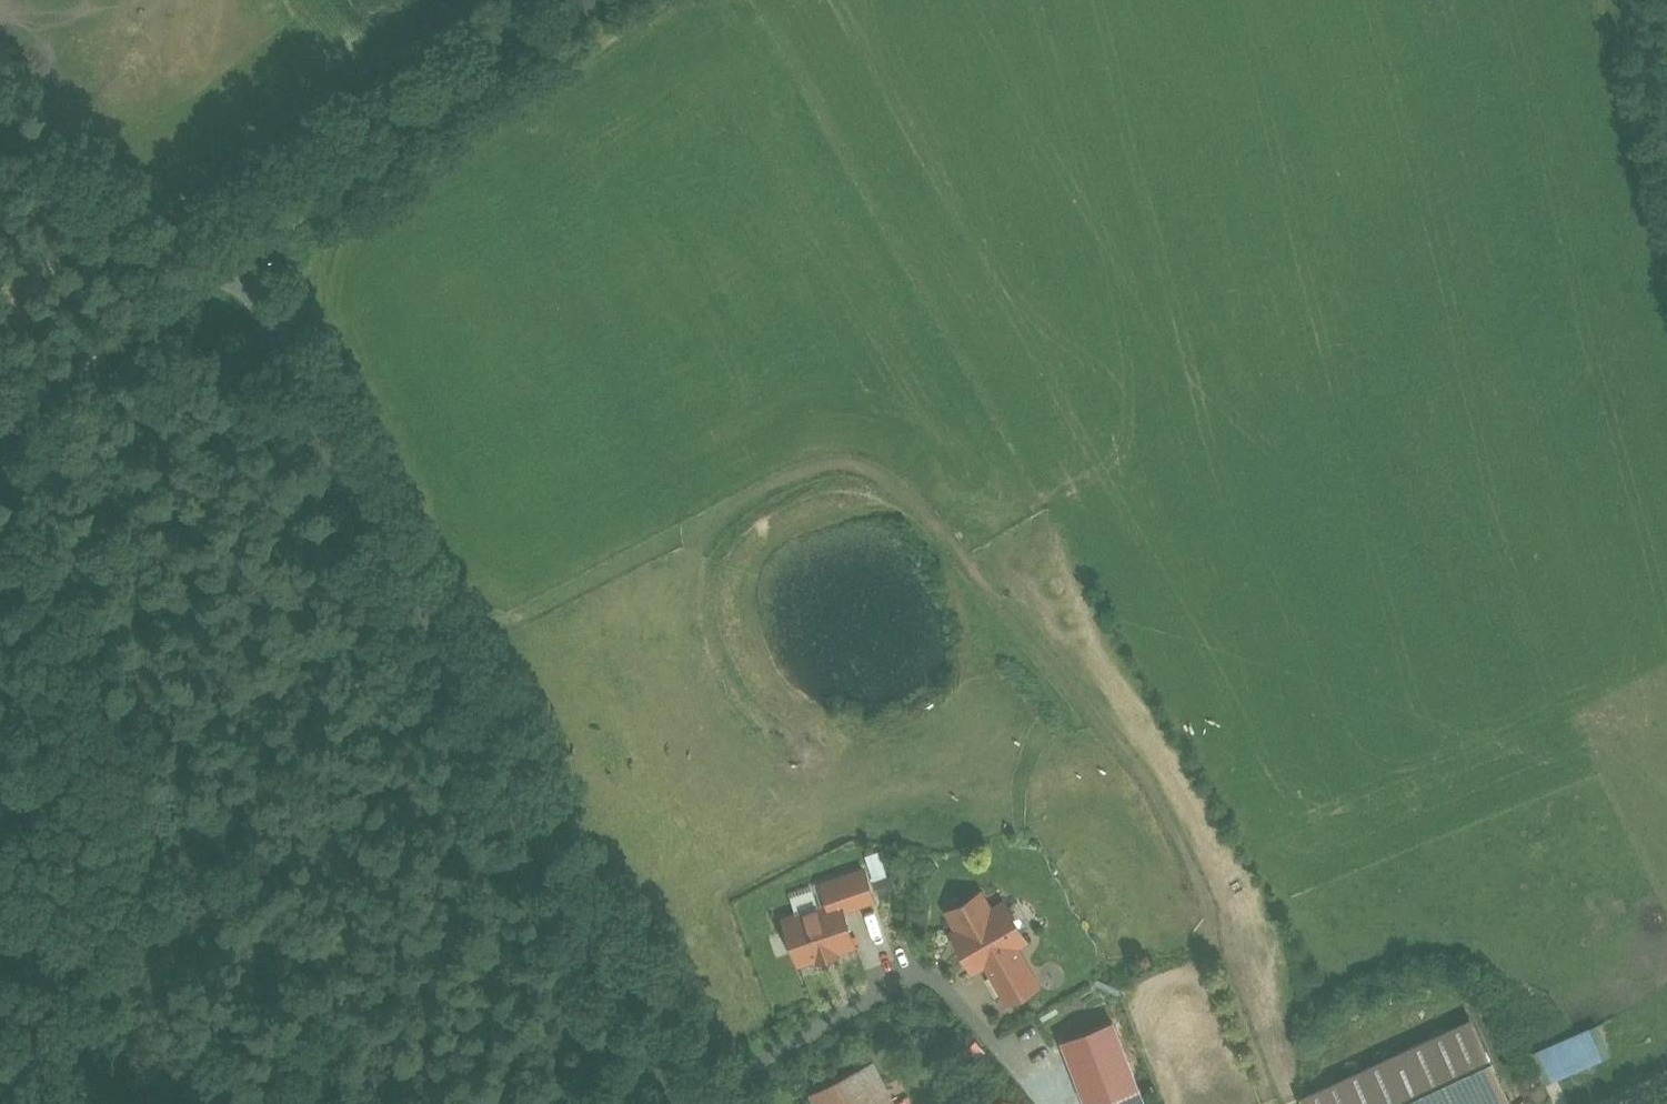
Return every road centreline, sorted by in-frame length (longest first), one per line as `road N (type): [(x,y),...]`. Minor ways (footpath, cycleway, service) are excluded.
road 1 (unclassified): [(691,1103),(208,224)]
road 2 (unclassified): [(208,224),(543,0)]
road 3 (unclassified): [(0,388),(208,224)]

